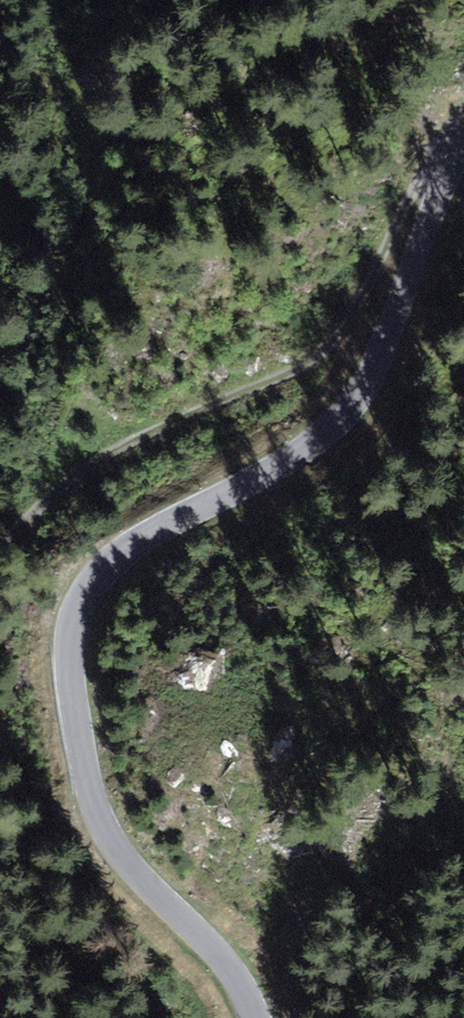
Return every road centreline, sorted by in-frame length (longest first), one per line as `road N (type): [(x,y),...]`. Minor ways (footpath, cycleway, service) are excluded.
road 1 (tertiary): [(463,150),(381,361),(335,431),(107,565),(87,589),(70,644),(72,700),(107,840),(221,962),(253,1017)]
road 2 (track): [(0,547),(93,463),(249,393),(270,367),(286,292),(417,175),(458,158)]

